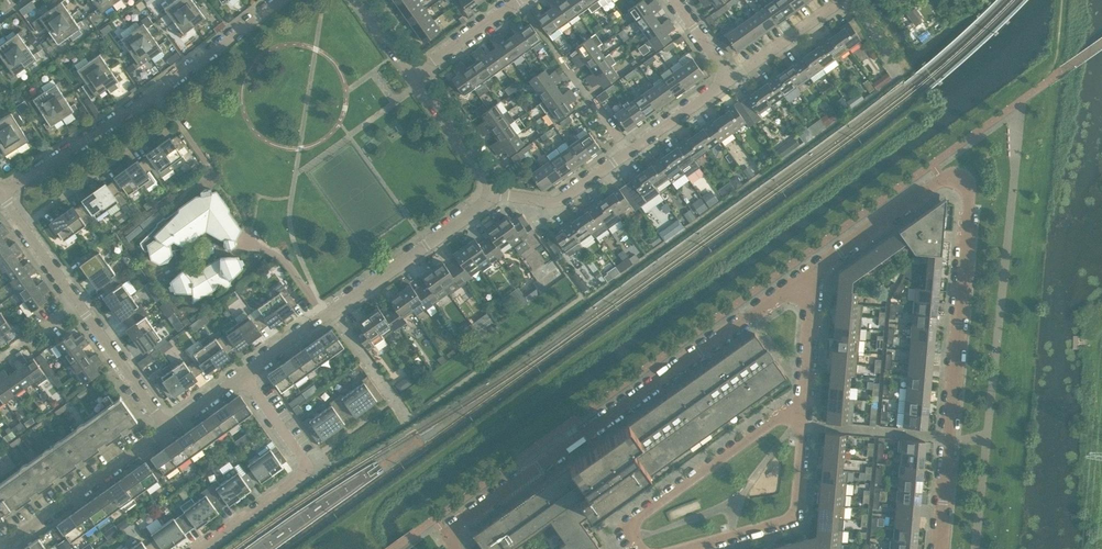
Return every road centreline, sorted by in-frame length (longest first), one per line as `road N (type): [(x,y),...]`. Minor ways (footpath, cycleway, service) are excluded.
road 1 (residential): [(938,548),(966,182),(943,179),(801,280)]
road 2 (residential): [(801,280),(445,535)]
road 3 (residential): [(243,376),(492,192)]
road 4 (residential): [(492,192),(556,201),(730,79)]
road 5 (residential): [(169,430),(23,225)]
road 6 (residential): [(196,548),(304,473),(305,461),(243,376)]
road 7 (residential): [(803,408),(794,517),(673,548)]
road 8 (residential): [(637,548),(624,529),(795,408)]
road 9 (residential): [(153,94),(171,119),(23,225)]
road 10 (residential): [(2,548),(169,430)]
road 11 (residential): [(1,193),(153,94)]
road 12 (residential): [(153,94),(280,0)]
road 13 (residential): [(492,192),(414,75)]
road 14 (residential): [(730,79),(839,0)]
road 15 (residential): [(803,408),(812,302),(801,280)]
road 16 (residential): [(414,75),(520,0)]

